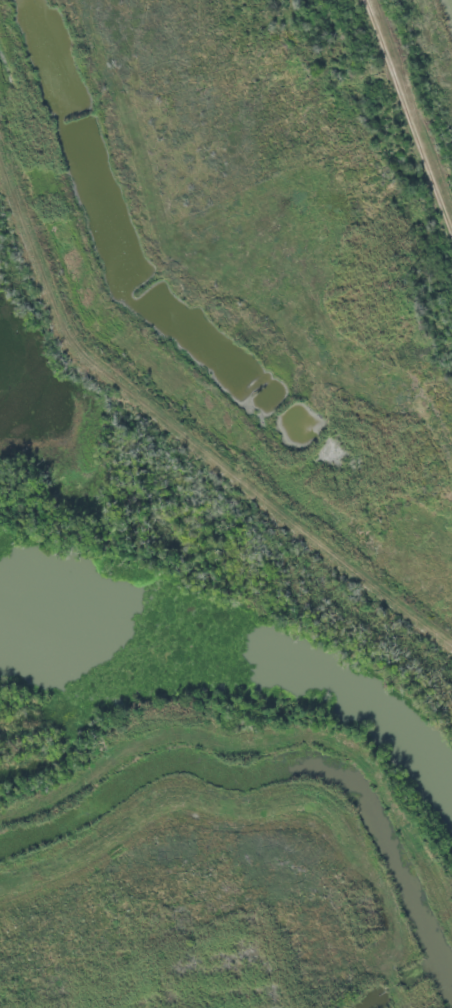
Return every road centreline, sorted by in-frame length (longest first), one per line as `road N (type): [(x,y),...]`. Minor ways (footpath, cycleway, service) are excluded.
road 1 (track): [(451,269),(341,0)]

